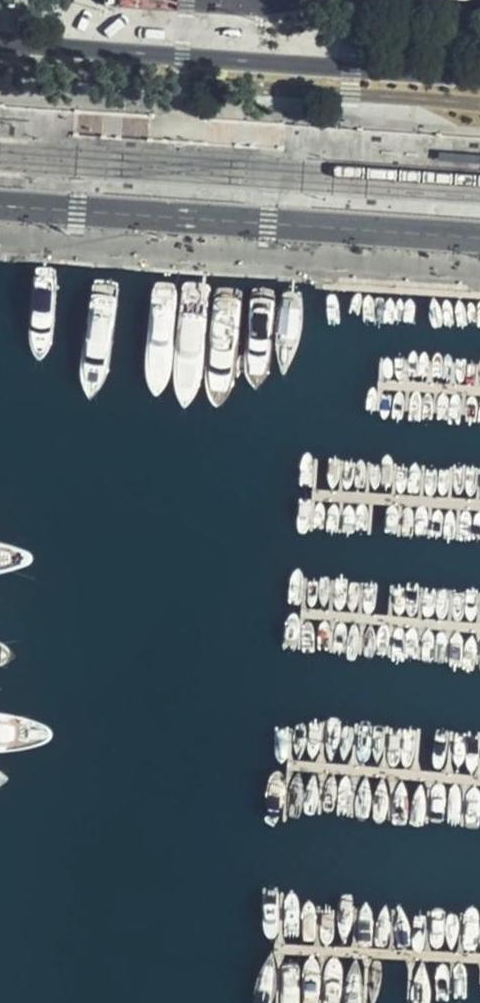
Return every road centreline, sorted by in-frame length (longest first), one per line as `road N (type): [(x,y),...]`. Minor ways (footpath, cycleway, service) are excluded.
road 1 (secondary): [(0,48),(479,79)]

